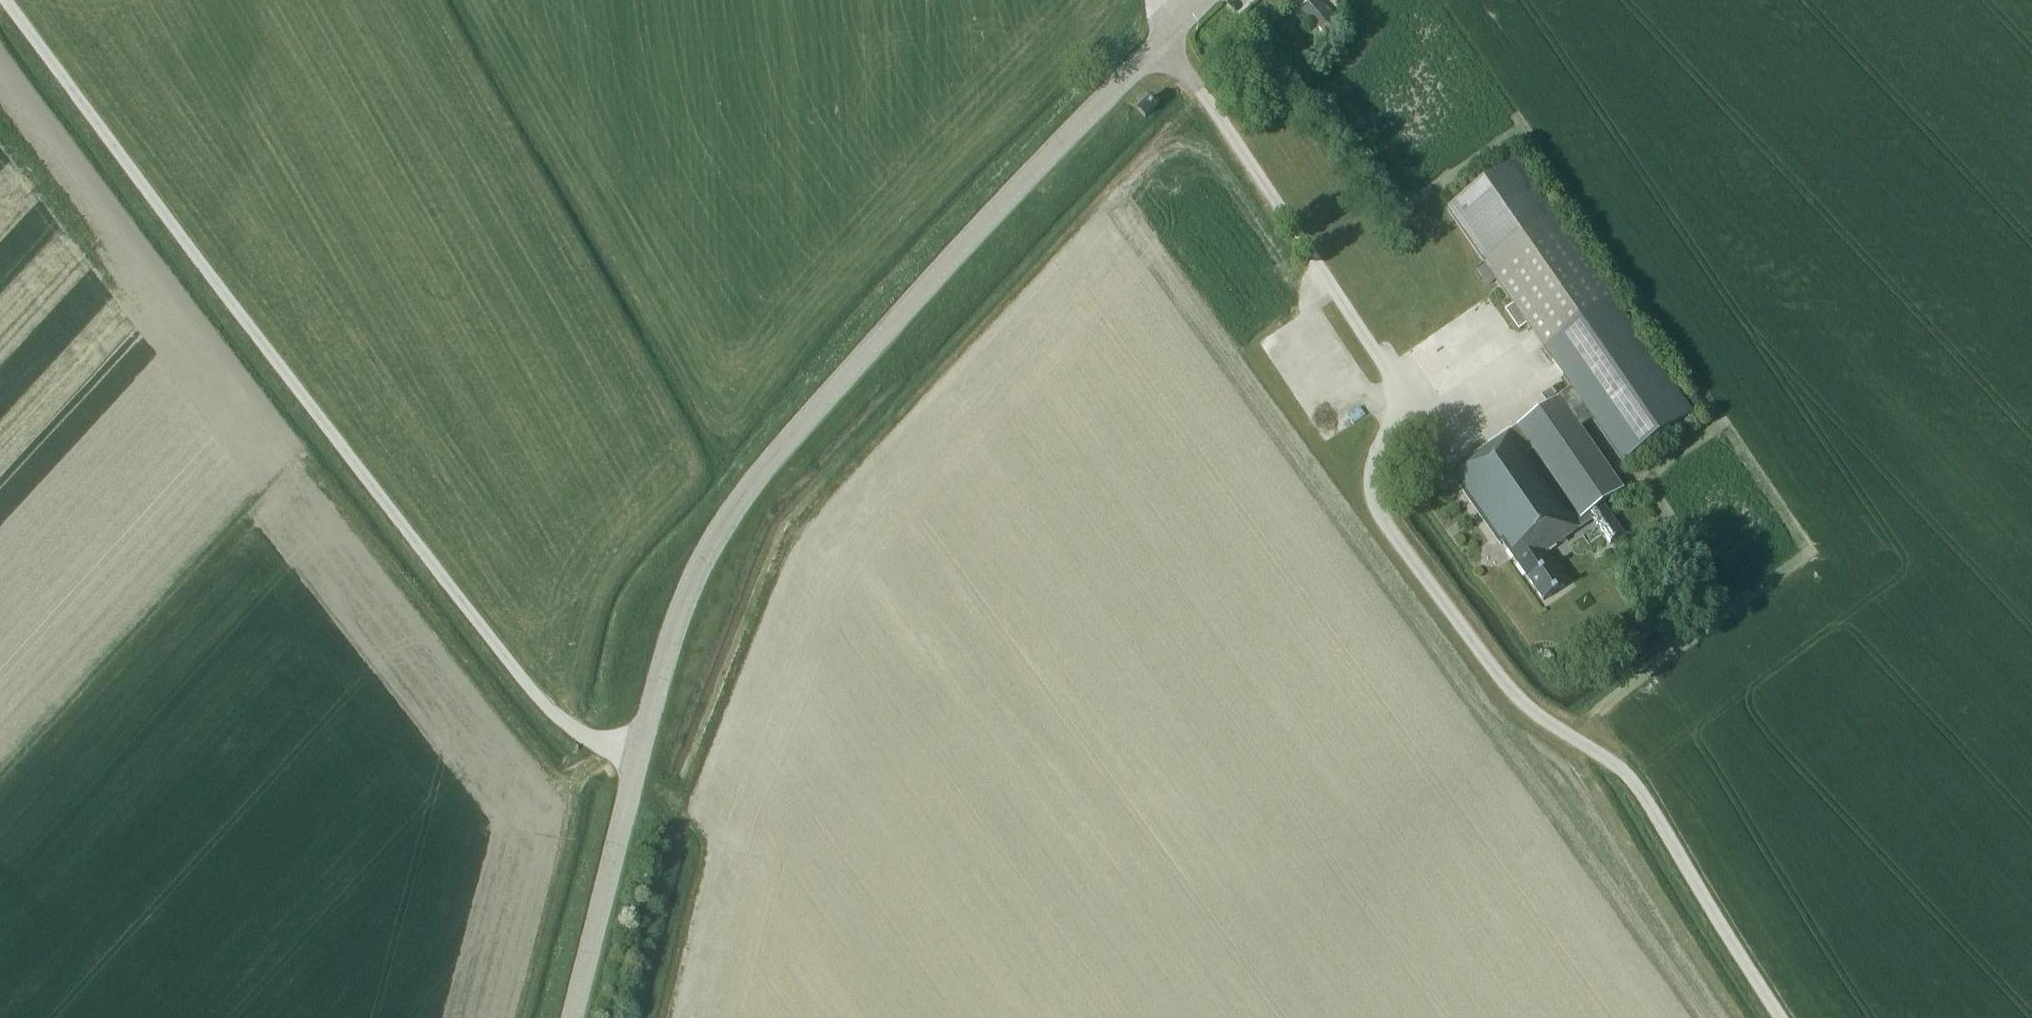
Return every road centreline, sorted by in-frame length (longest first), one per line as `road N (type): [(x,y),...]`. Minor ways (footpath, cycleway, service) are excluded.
road 1 (tertiary): [(572,1017),(672,633),(719,531),(917,295),(1202,0)]

